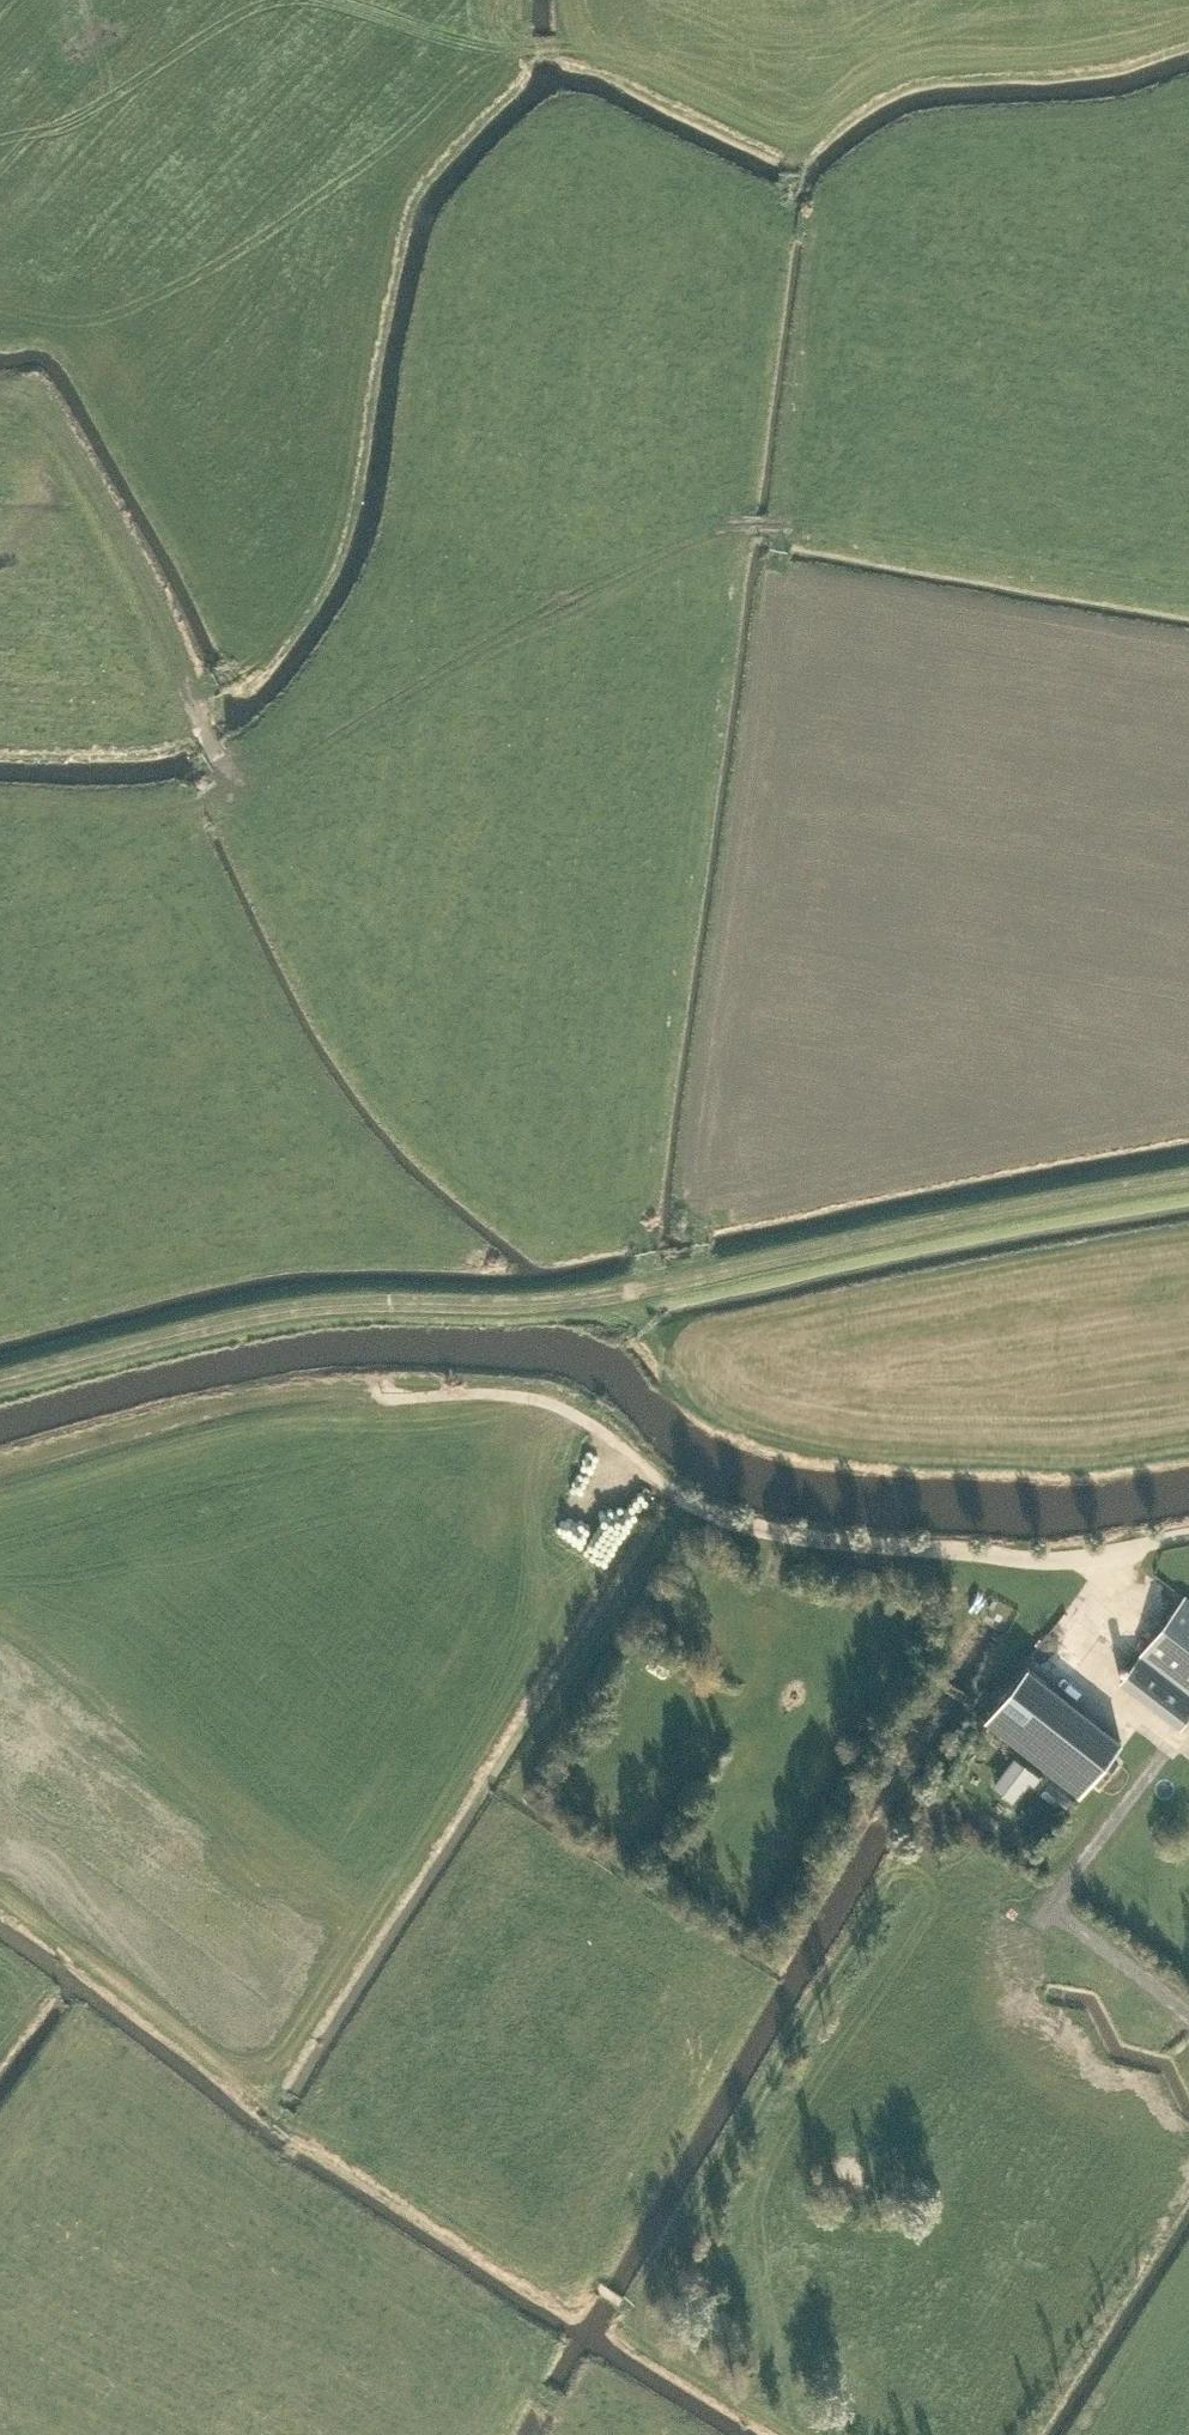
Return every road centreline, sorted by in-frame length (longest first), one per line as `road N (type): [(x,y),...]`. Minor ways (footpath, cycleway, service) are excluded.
road 1 (track): [(0,1379),(295,1308),(609,1294),(1188,1175)]
road 2 (unclassified): [(1188,1533),(1065,1559),(784,1532),(710,1510),(550,1402),(502,1394),(390,1399)]

